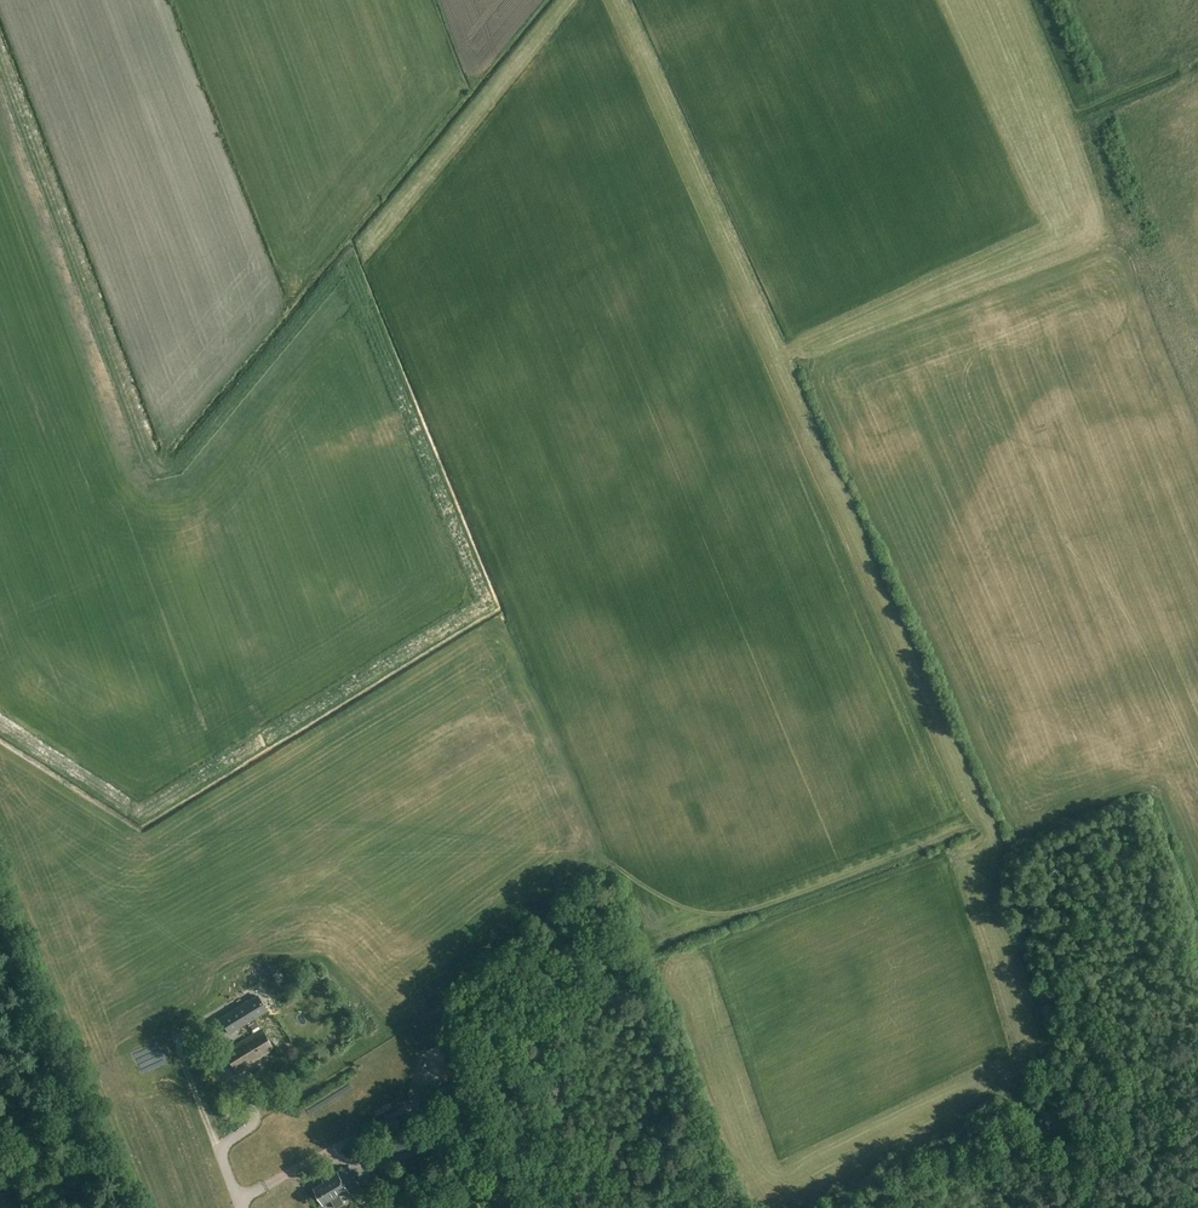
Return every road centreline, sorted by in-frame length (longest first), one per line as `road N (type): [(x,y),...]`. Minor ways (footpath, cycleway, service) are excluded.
road 1 (track): [(1180,1207),(1105,1183),(1069,1156),(1032,1110),(1018,1005),(995,931),(1000,835)]

